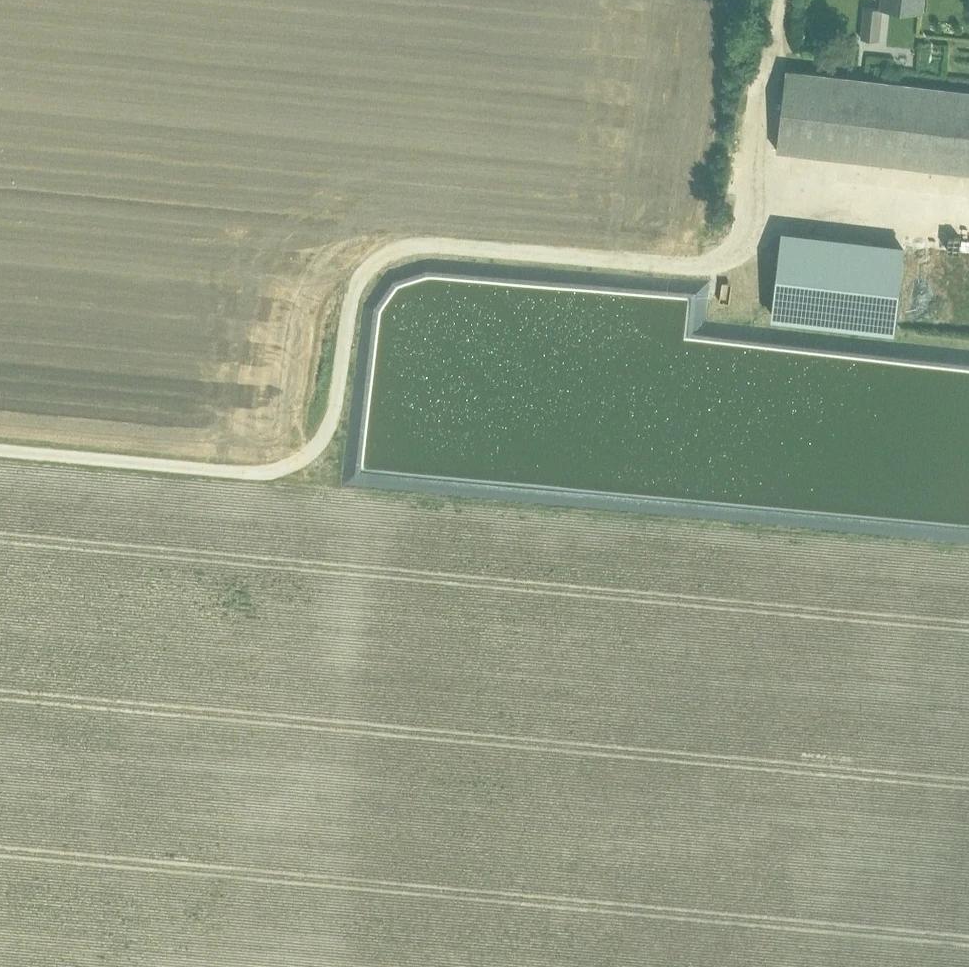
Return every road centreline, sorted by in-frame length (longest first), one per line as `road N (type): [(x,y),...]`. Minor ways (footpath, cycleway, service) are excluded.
road 1 (track): [(0,452),(229,473),(274,468),(335,416),(353,300),(372,265),(391,253),(440,246),(693,264),(733,257),(750,237)]

